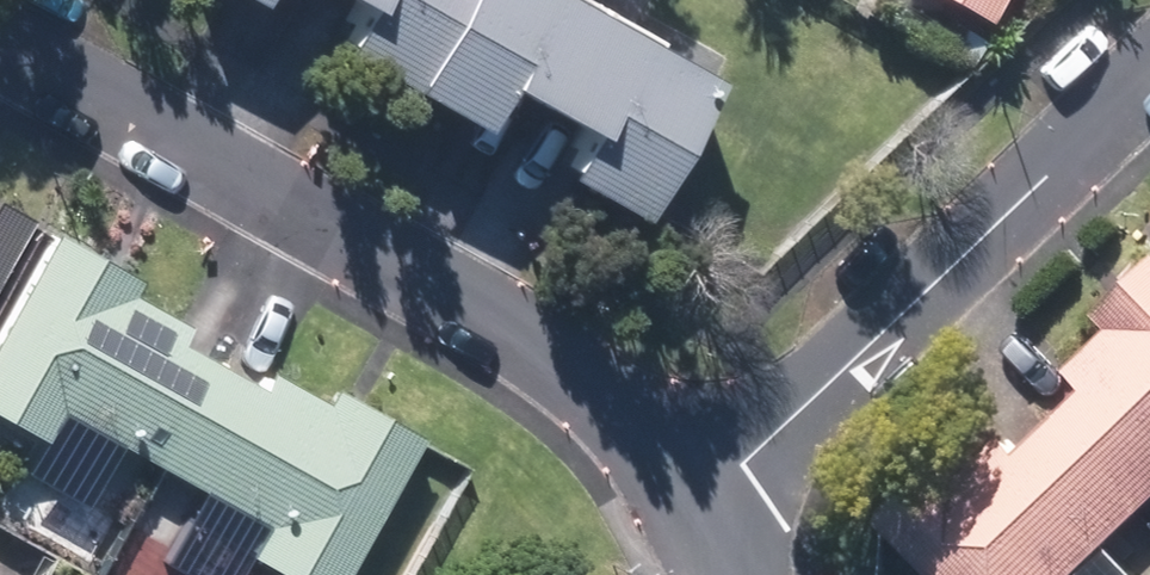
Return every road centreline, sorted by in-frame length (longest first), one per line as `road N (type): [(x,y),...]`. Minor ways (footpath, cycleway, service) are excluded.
road 1 (residential): [(703,505),(653,442),(589,385),(0,39)]
road 2 (residential): [(703,505),(1149,75)]

